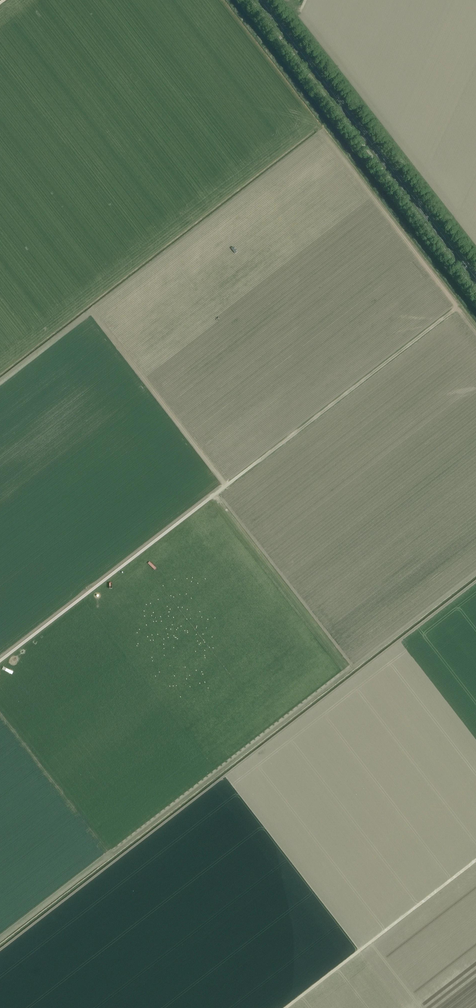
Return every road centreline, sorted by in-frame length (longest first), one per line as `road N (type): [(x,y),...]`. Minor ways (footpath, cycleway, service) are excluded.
road 1 (secondary): [(475,273),(260,0)]

